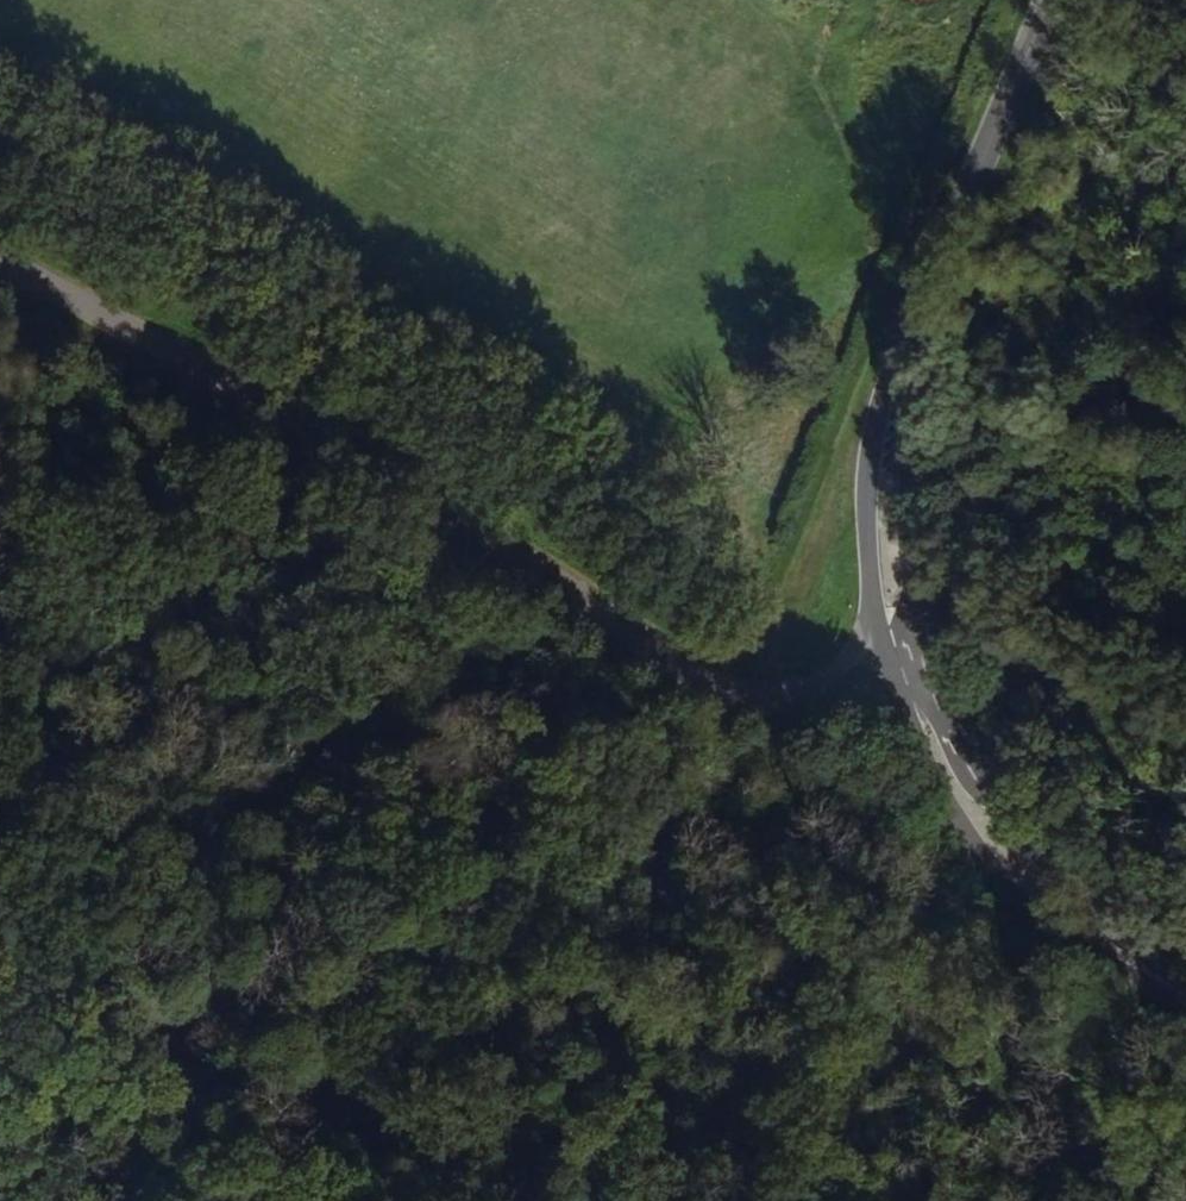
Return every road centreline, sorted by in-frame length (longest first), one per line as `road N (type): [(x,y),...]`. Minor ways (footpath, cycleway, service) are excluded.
road 1 (unclassified): [(903,677),(854,693),(762,706),(0,255)]
road 2 (tertiary): [(1049,0),(913,306),(885,400),(878,503),(903,677)]
road 3 (tertiary): [(903,677),(1001,862),(1108,954),(1185,996)]

